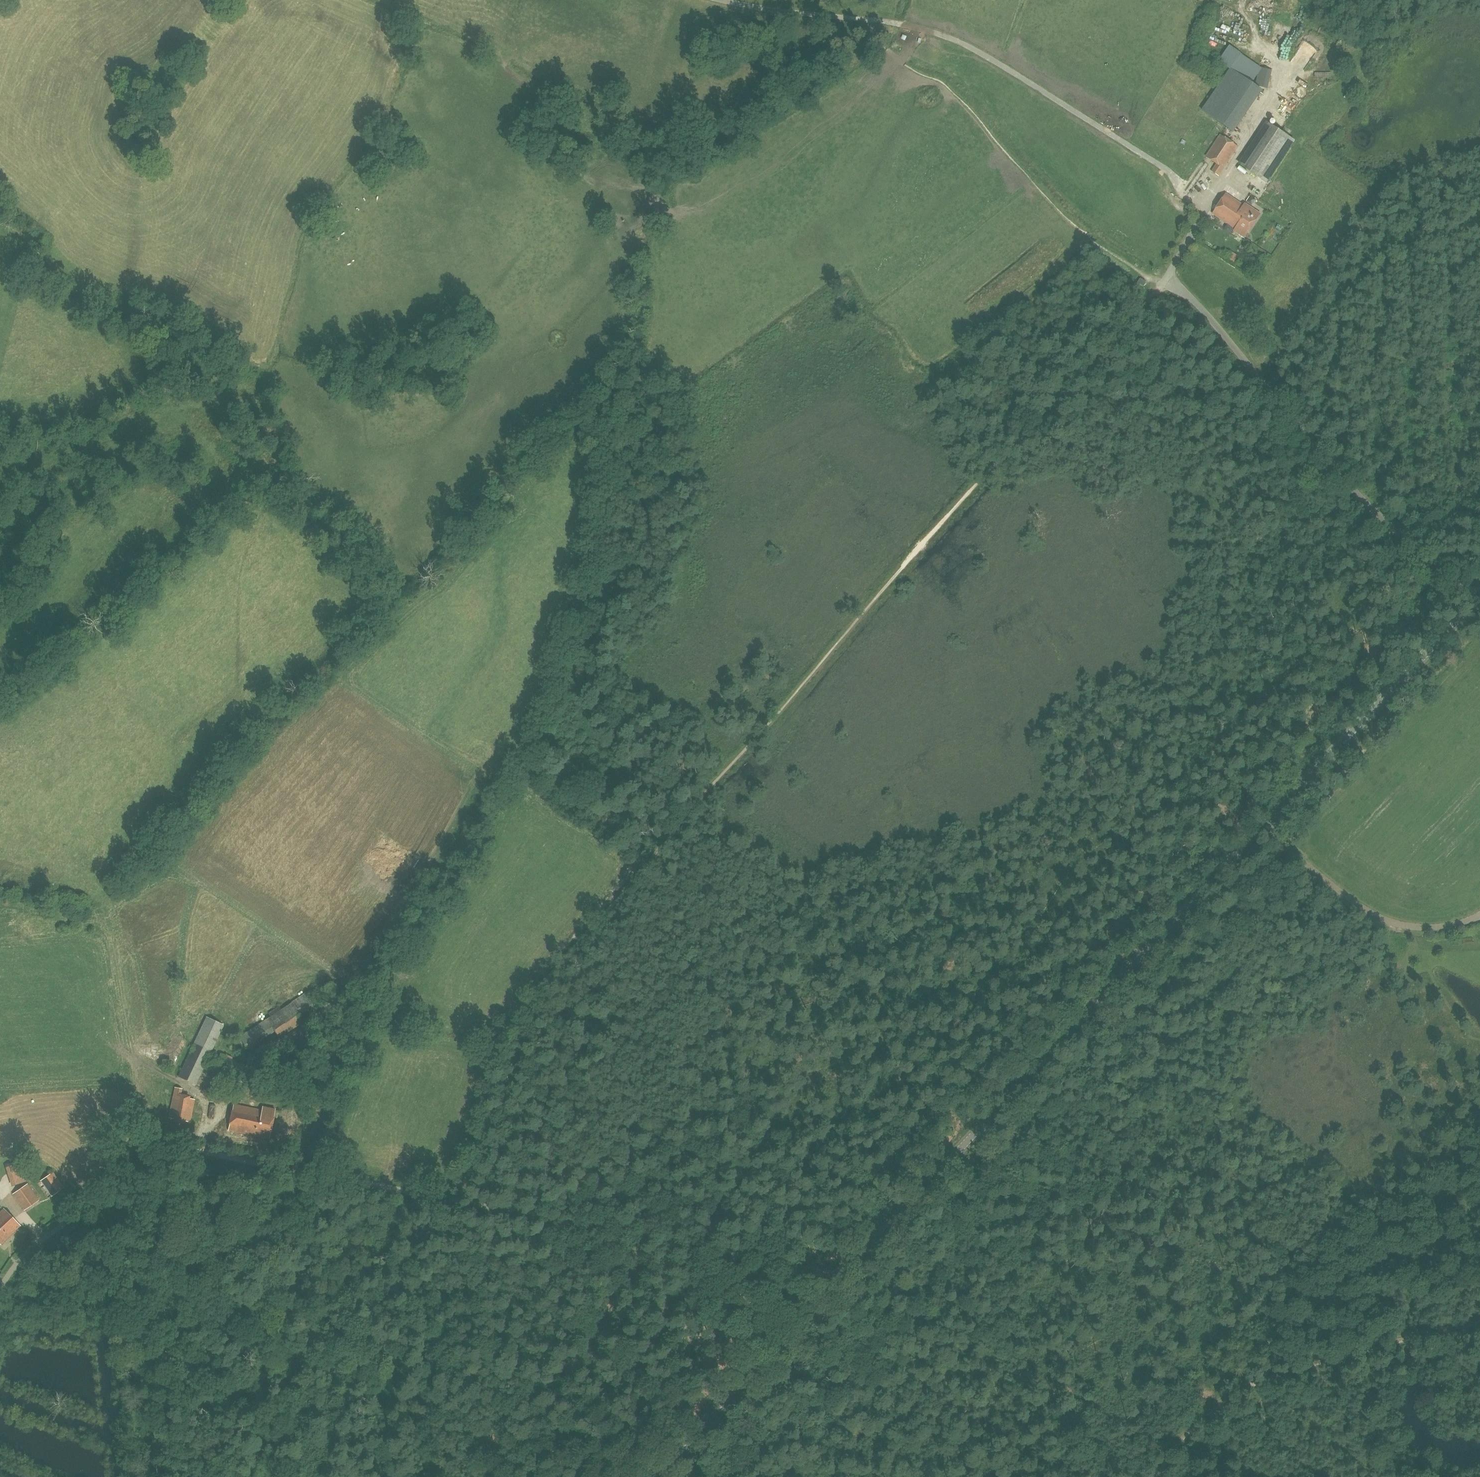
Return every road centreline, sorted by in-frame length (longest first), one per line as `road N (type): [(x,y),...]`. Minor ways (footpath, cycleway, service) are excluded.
road 1 (track): [(467,1180),(522,1007),(982,474),(1168,281)]
road 2 (tertiary): [(844,1275),(1479,598)]
road 3 (unclassified): [(0,1288),(24,1254),(64,1224),(174,1153),(197,1149),(844,1275)]
road 4 (track): [(1156,1476),(1199,1420),(1230,1401),(1479,1325)]
road 5 (track): [(1168,281),(1194,300),(1358,494),(1416,546)]
road 6 (track): [(1178,183),(963,44),(865,21)]
road 7 (tertiary): [(658,1476),(844,1275)]
road 8 (track): [(865,21),(719,0)]

